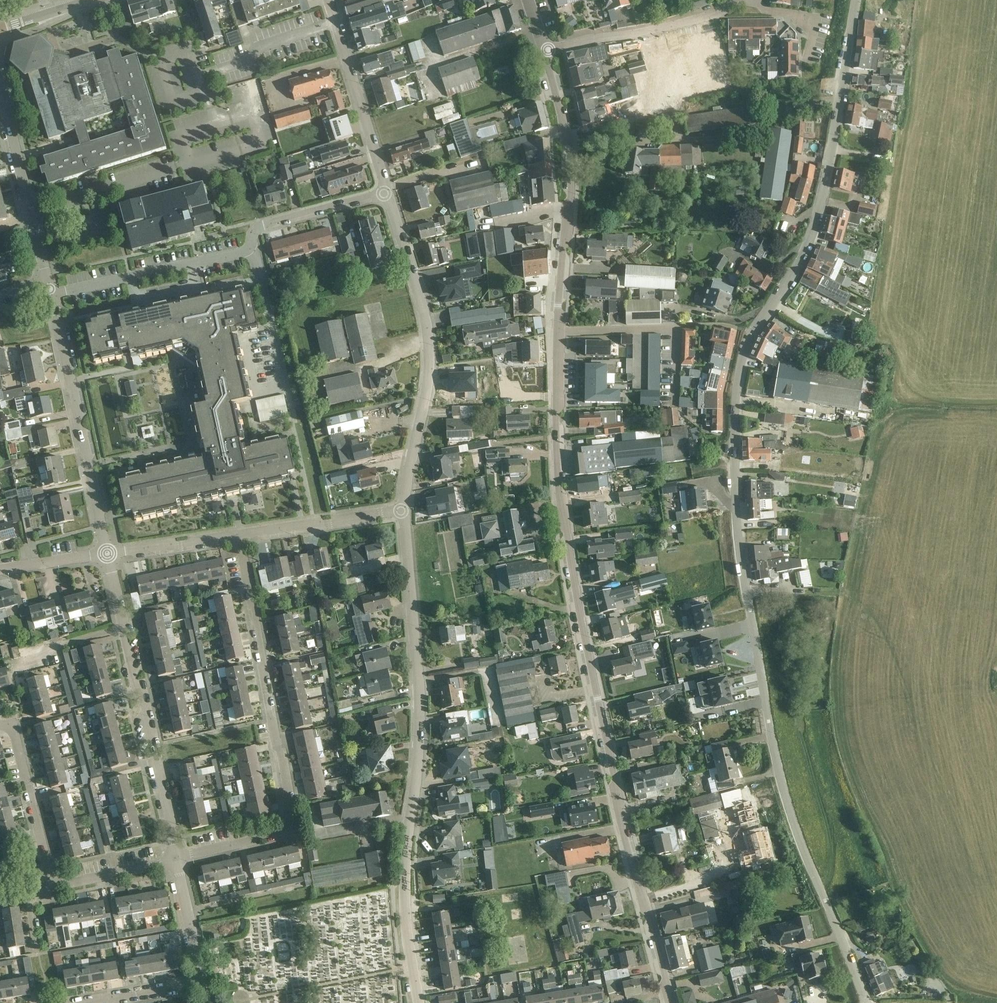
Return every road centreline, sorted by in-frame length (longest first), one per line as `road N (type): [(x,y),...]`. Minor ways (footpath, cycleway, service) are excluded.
road 1 (residential): [(867,1002),(782,785),(735,497),(743,351),(809,241),(856,0)]
road 2 (residential): [(670,1002),(587,659),(564,510),(557,419),(568,177),(544,50)]
road 3 (residential): [(419,1002),(406,882),(420,674),(403,512)]
road 4 (residential): [(175,858),(278,835),(294,817),(240,534)]
road 5 (residential): [(52,294),(241,252),(261,225),(387,191)]
road 6 (residential): [(403,512),(427,399),(430,336),(387,191)]
road 7 (residential): [(175,858),(107,554)]
road 8 (residential): [(107,554),(52,294)]
road 9 (unclassified): [(48,281),(0,86)]
road 10 (residential): [(387,191),(329,0)]
road 11 (residential): [(0,724),(15,735),(53,888)]
road 12 (residential): [(240,534),(403,512)]
road 13 (residential): [(107,554),(240,534)]
road 14 (residential): [(544,50),(669,26)]
road 15 (residential): [(77,1002),(202,981)]
road 16 (residential): [(202,981),(175,858)]
road 17 (residential): [(53,888),(175,858)]

